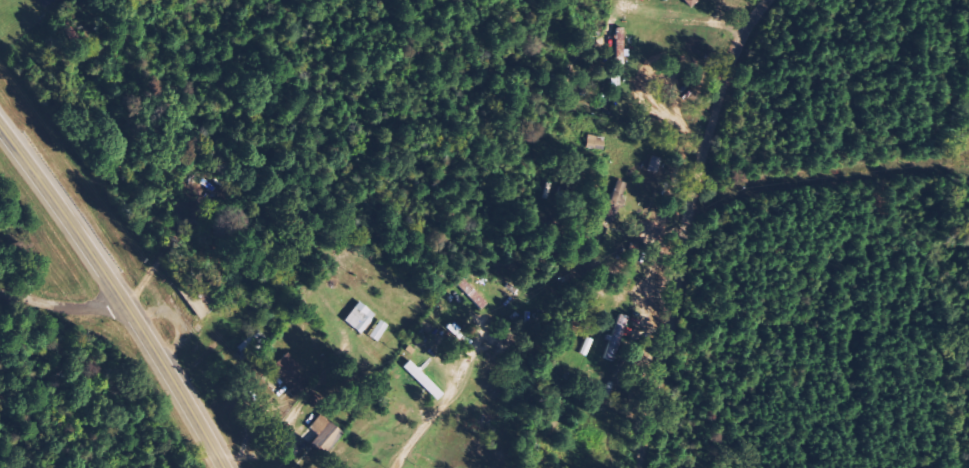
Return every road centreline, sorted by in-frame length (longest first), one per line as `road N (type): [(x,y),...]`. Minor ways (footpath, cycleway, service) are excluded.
road 1 (residential): [(633,467),(720,101),(750,25),(772,0)]
road 2 (tertiary): [(0,117),(164,354),(228,467)]
road 3 (residential): [(127,299),(93,311),(0,292)]

